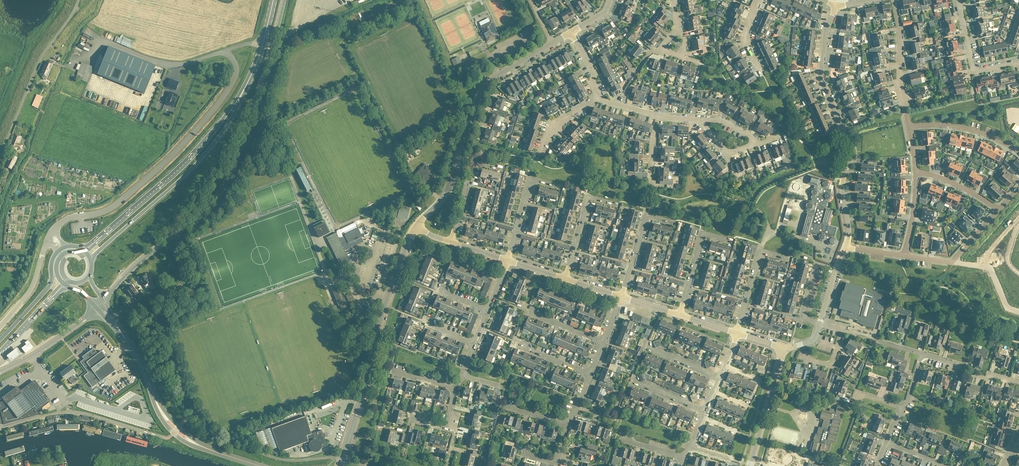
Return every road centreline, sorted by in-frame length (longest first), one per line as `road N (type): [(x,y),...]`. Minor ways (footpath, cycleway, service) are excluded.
road 1 (unclassified): [(104,302),(225,185),(272,45)]
road 2 (unclassified): [(54,231),(68,219),(112,208),(165,162),(232,82),(226,51),(263,43)]
road 3 (unclassified): [(846,248),(841,187),(850,147),(820,79),(836,5)]
road 4 (unclassified): [(340,465),(385,306),(416,228)]
road 5 (primary): [(90,259),(197,163),(243,92)]
road 6 (primary): [(243,92),(183,165),(101,236)]
road 7 (unclassified): [(0,157),(40,58),(79,0)]
road 8 (residential): [(460,155),(486,84),(552,44)]
road 9 (unclassified): [(146,433),(71,412),(0,429)]
road 10 (residential): [(910,127),(893,0)]
road 11 (unclassified): [(750,465),(784,349)]

